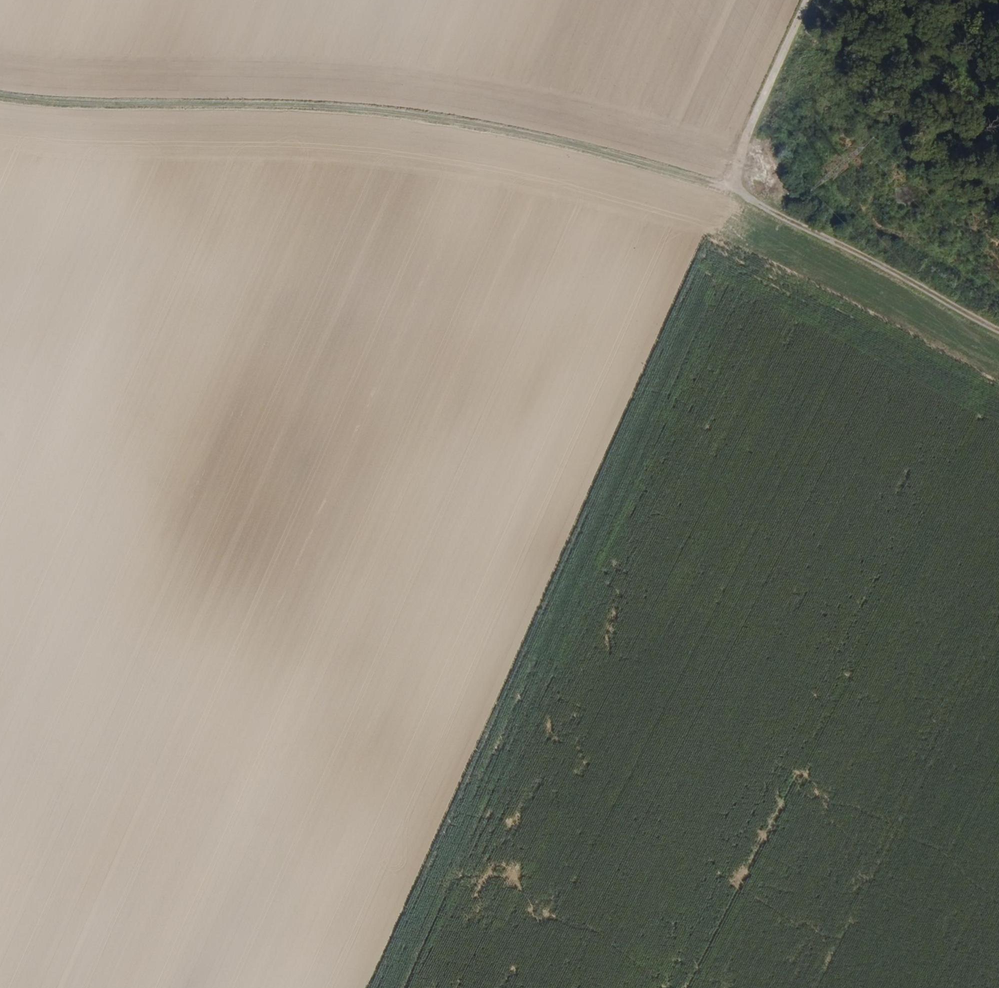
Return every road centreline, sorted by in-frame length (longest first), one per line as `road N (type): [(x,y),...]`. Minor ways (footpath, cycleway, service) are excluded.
road 1 (track): [(731,188),(556,143),(380,112),(0,96)]
road 2 (track): [(998,330),(731,188)]
road 3 (track): [(731,188),(811,0)]

